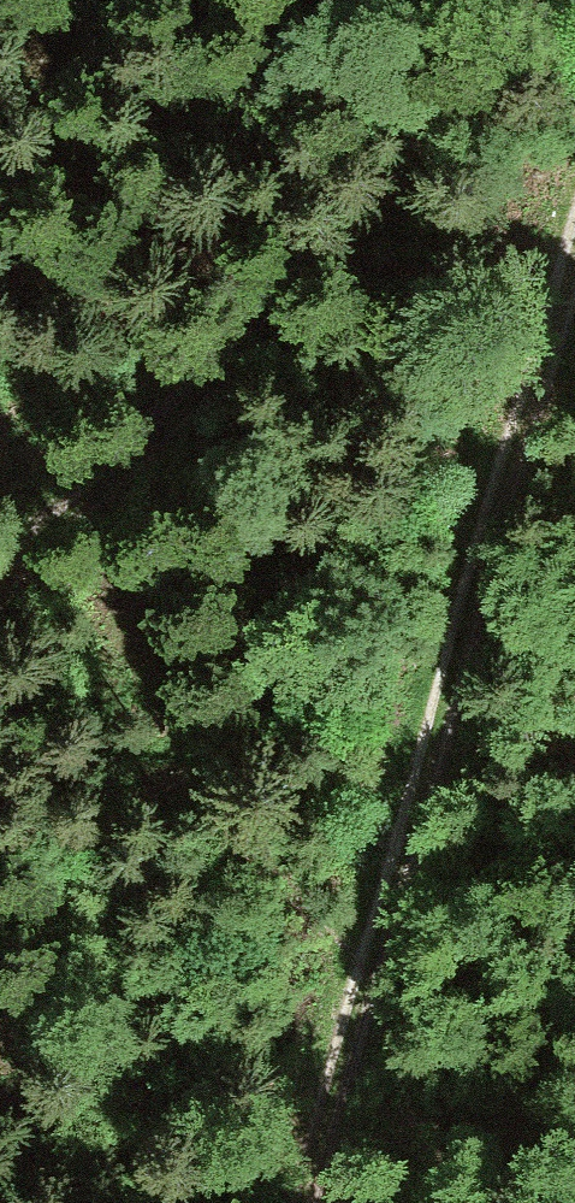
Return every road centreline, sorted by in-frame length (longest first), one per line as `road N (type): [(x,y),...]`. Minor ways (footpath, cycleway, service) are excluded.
road 1 (track): [(574,225),(361,981),(330,1202)]
road 2 (track): [(574,89),(204,533),(0,743)]

